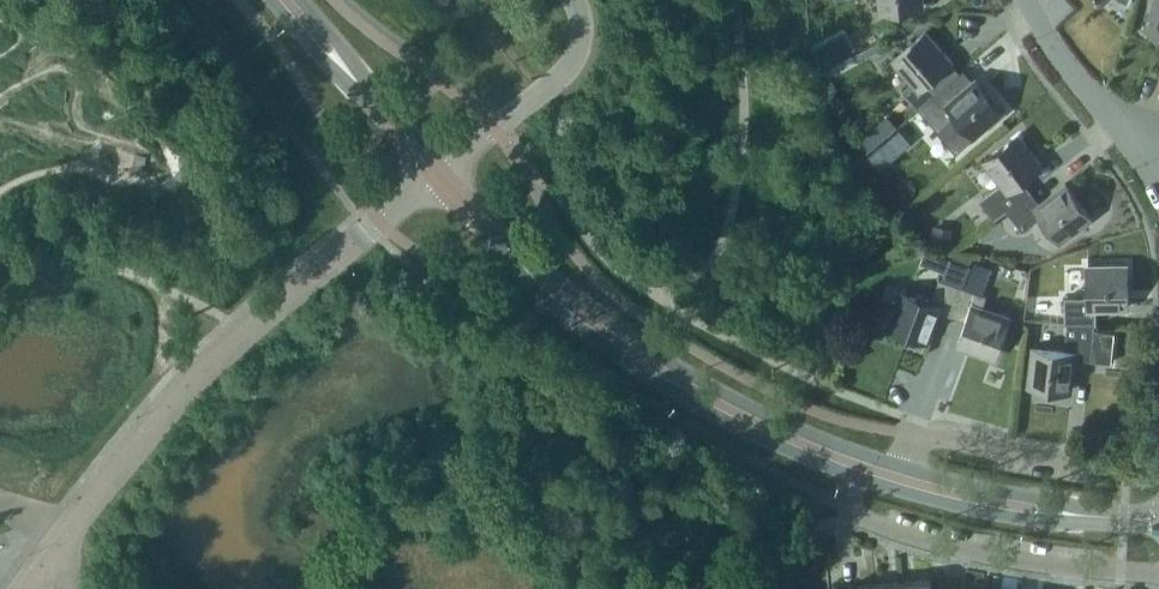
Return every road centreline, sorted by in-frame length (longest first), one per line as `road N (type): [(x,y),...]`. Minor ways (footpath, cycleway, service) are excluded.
road 1 (unclassified): [(21,588),(150,428),(207,369),(436,173)]
road 2 (tertiary): [(867,468),(723,407),(600,329),(436,173)]
road 3 (residential): [(1158,575),(995,557),(847,511)]
road 4 (residential): [(906,454),(914,435),(1080,463),(1158,466)]
road 5 (tertiary): [(1158,518),(1058,512),(896,478)]
road 6 (tertiary): [(436,173),(285,0)]
road 7 (unclassified): [(1030,0),(1071,73),(1158,131)]

